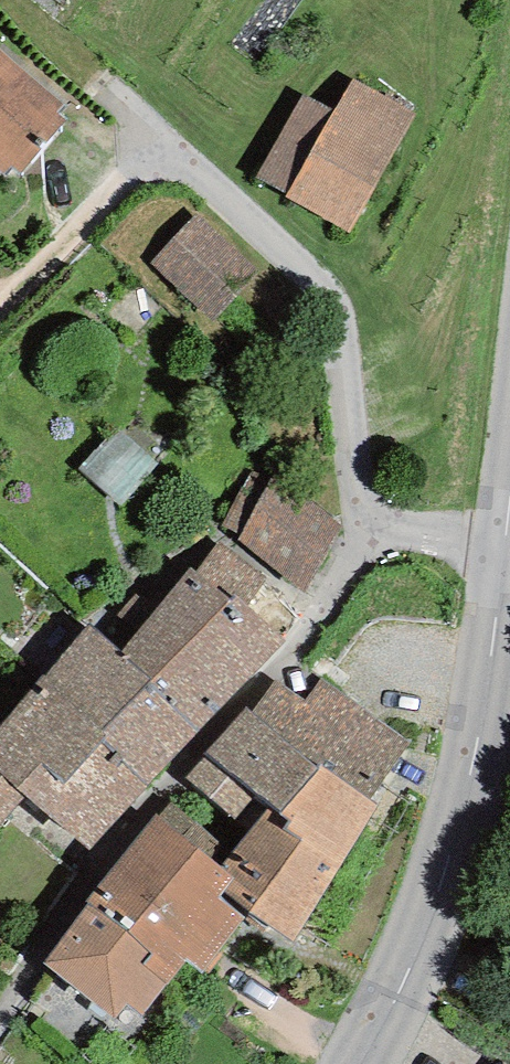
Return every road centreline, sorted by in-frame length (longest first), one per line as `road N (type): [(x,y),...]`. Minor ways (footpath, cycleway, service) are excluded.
road 1 (residential): [(377,522),(357,316),(341,282),(228,172),(190,168),(0,315)]
road 2 (residential): [(377,522),(76,901),(0,1013)]
road 3 (tertiary): [(363,1063),(417,955),(474,789),(507,534)]
road 4 (residential): [(507,534),(377,522)]

